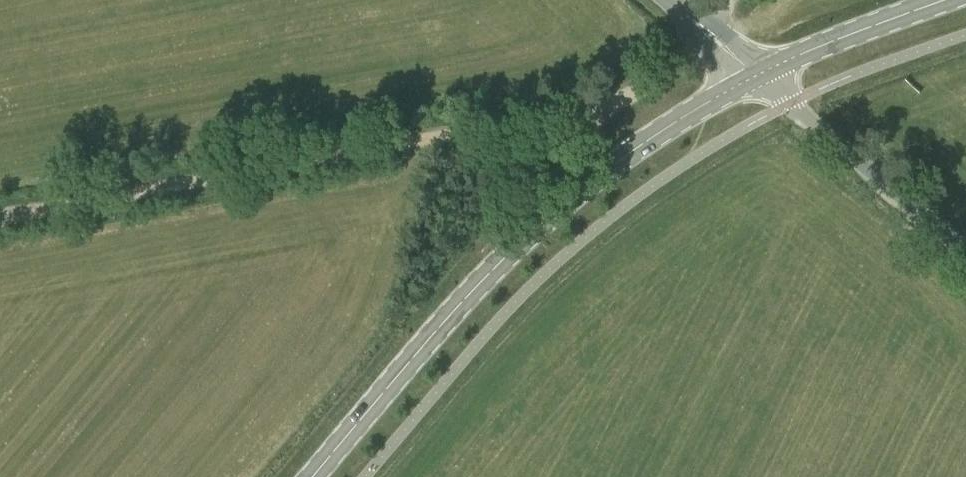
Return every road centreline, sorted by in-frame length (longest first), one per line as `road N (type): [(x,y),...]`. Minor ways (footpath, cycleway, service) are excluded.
road 1 (track): [(0,215),(600,104),(667,69),(703,29)]
road 2 (primary): [(313,476),(464,300),(539,226),(652,138),(758,76)]
road 3 (unclassified): [(965,254),(758,76)]
road 4 (primary): [(758,76),(947,0)]

